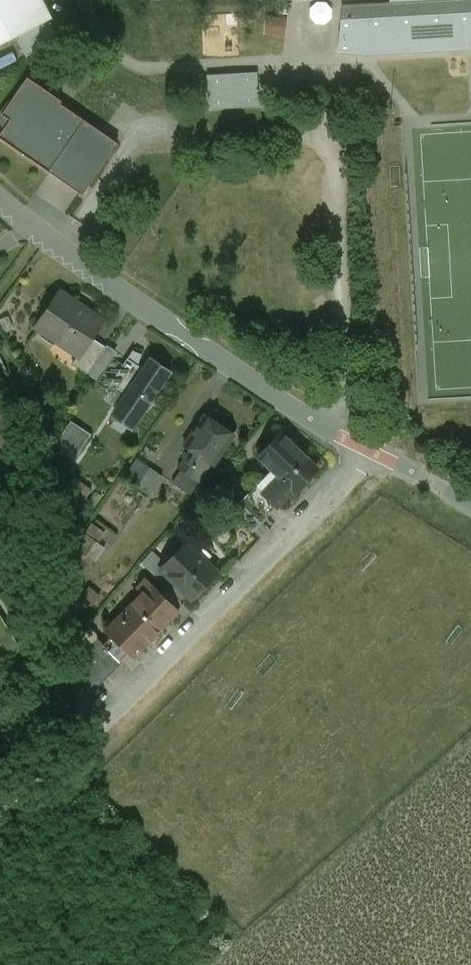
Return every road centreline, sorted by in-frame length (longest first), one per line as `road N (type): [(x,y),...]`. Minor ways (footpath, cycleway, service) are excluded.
road 1 (residential): [(368,449),(97,726),(0,804)]
road 2 (residential): [(0,200),(142,306),(368,449)]

